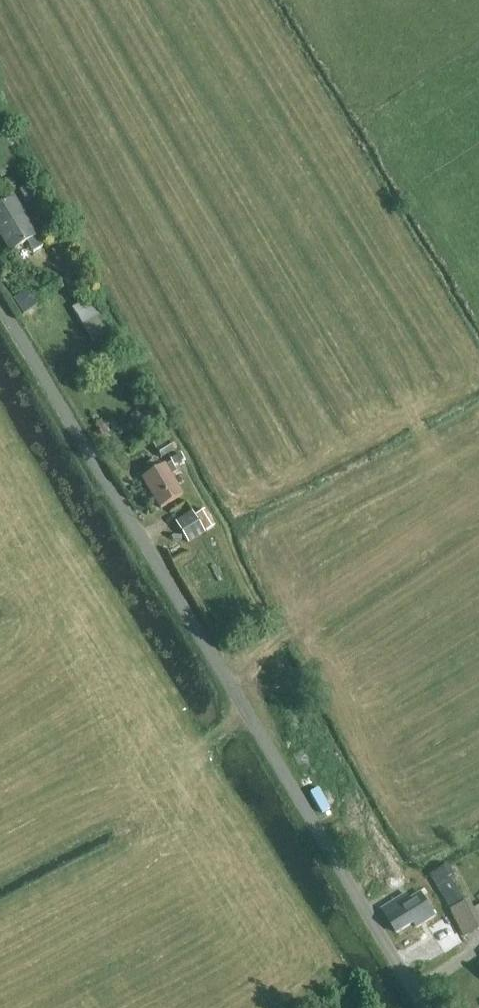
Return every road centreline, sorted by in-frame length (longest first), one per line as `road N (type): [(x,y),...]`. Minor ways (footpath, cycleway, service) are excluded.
road 1 (unclassified): [(426,1007),(0,315)]

